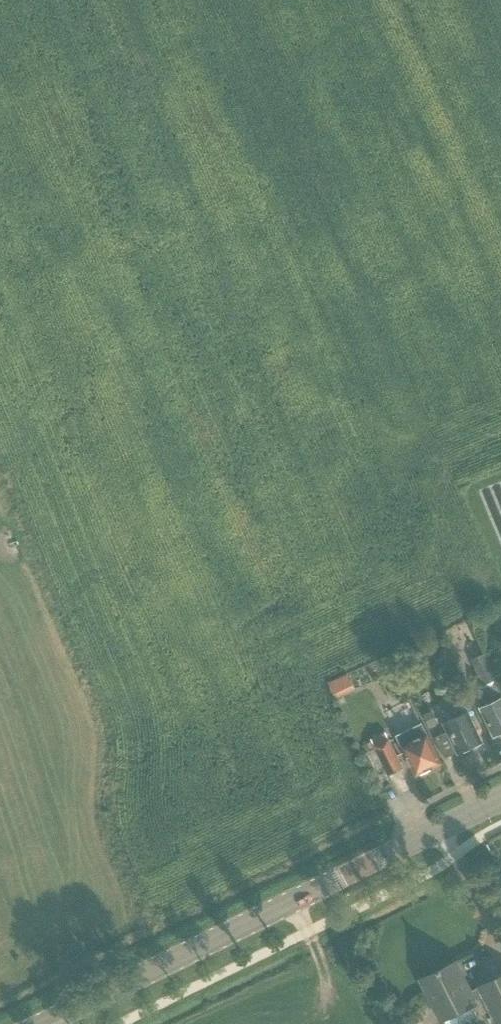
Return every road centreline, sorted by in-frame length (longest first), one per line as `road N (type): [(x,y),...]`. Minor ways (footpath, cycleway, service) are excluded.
road 1 (tertiary): [(38,1023),(500,798)]

